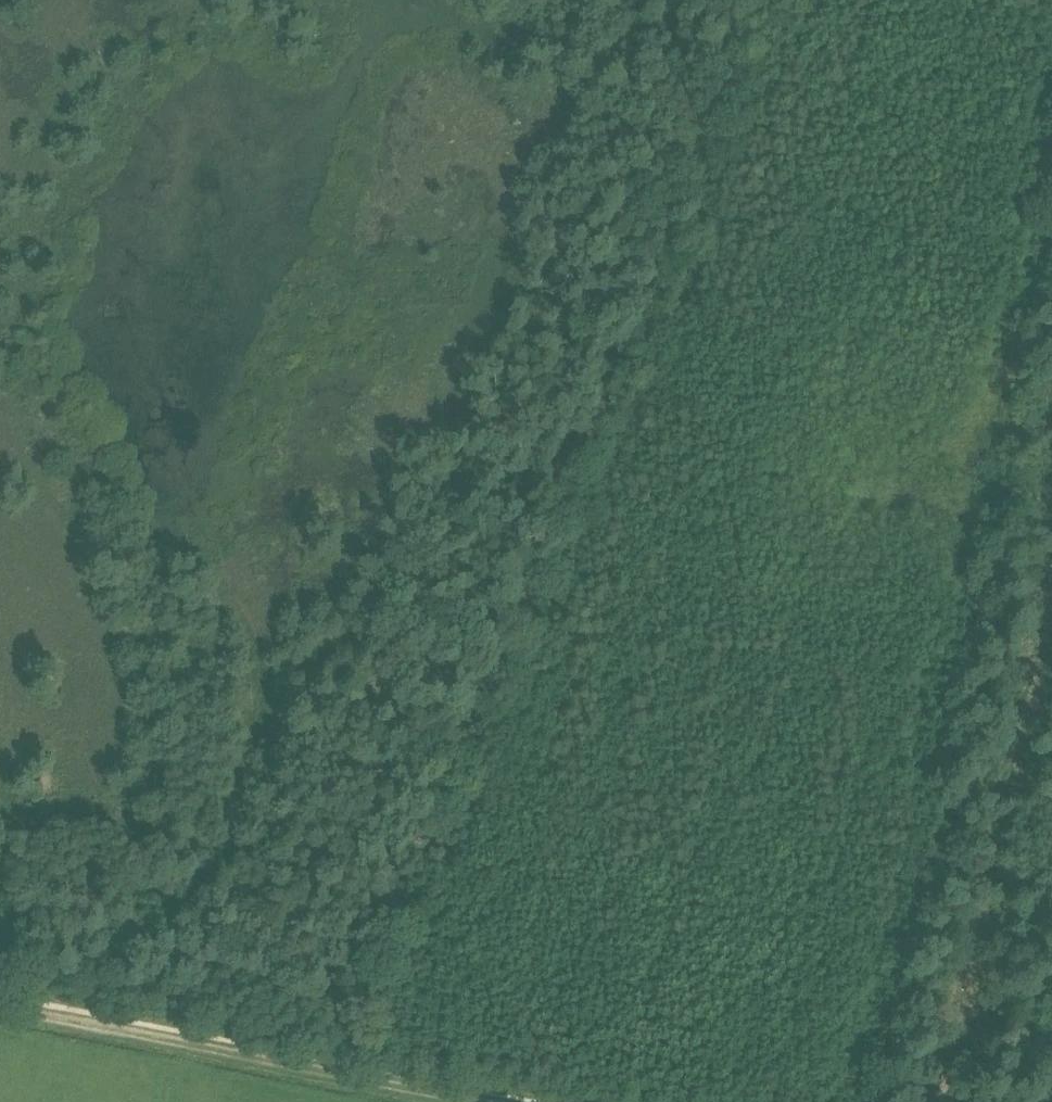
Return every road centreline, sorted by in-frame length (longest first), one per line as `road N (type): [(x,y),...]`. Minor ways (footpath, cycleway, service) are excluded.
road 1 (track): [(463,1101),(0,1010)]

